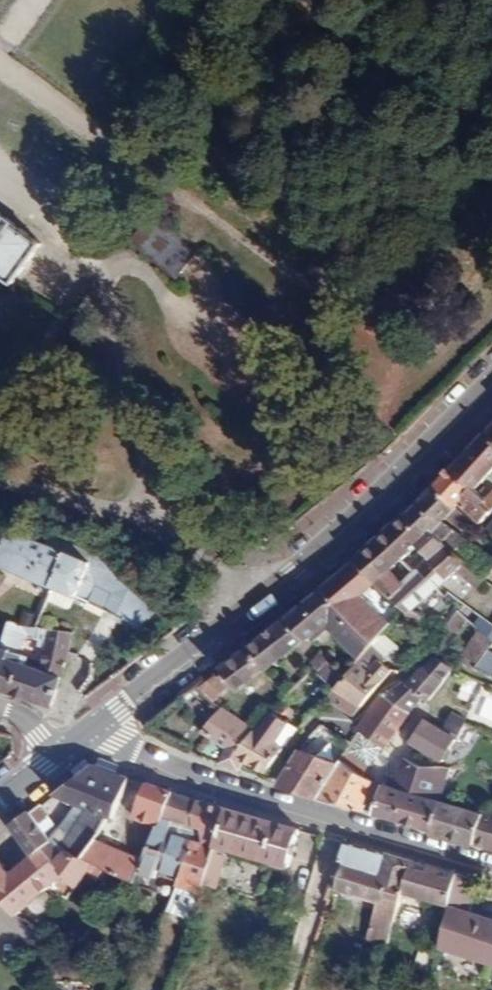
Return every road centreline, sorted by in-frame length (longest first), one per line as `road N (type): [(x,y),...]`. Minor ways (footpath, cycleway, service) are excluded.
road 1 (tertiary): [(491,374),(297,573),(92,727)]
road 2 (residential): [(92,727),(112,745),(491,871)]

